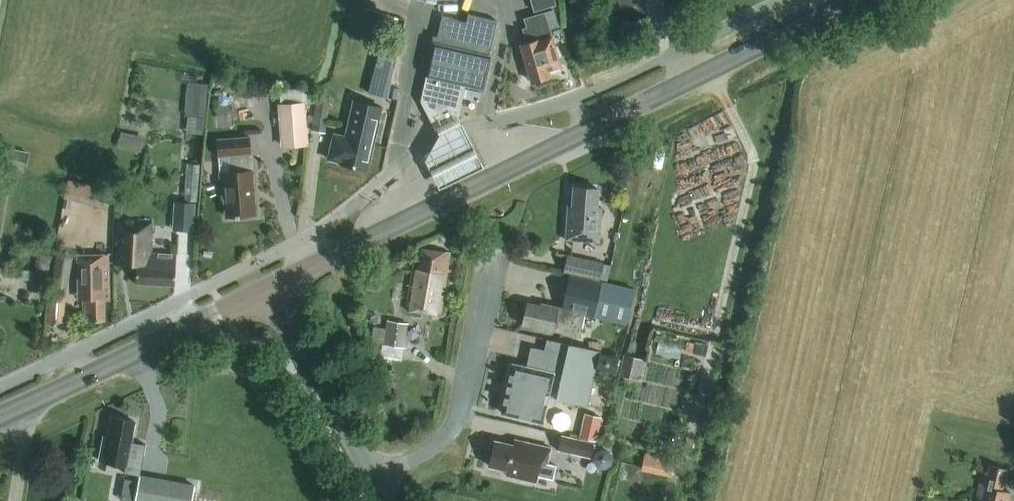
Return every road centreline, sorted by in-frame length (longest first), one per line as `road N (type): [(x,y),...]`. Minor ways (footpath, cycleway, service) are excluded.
road 1 (tertiary): [(270,288),(856,0)]
road 2 (tertiary): [(0,413),(270,288)]
road 3 (unclassified): [(372,478),(430,447),(457,418),(493,249)]
road 4 (tertiary): [(372,478),(270,288)]

